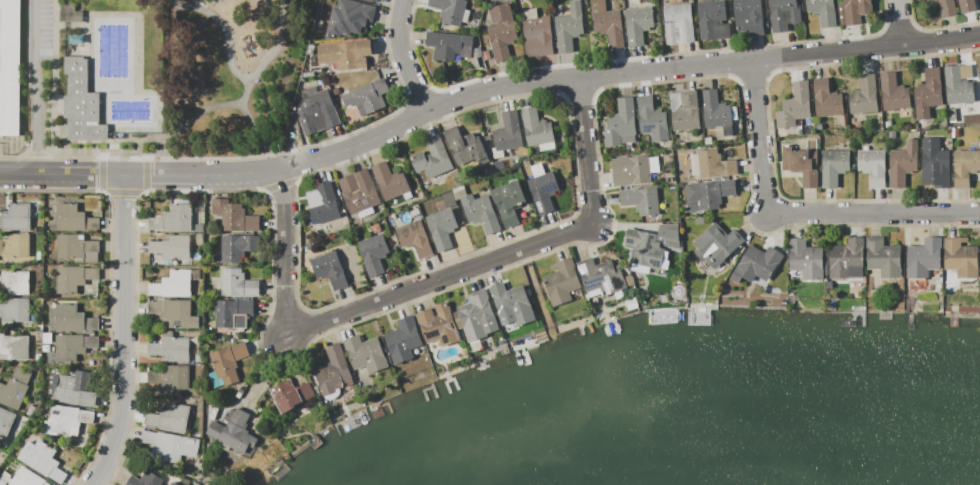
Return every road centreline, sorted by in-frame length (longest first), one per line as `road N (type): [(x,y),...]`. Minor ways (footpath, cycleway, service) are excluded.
road 1 (residential): [(277,170),(518,84),(979,35)]
road 2 (residential): [(277,170),(285,214),(284,337),(592,224),(580,77)]
road 3 (residential): [(752,61),(767,213),(979,214)]
road 4 (residential): [(92,484),(122,407),(125,175)]
road 5 (residential): [(0,174),(277,170)]

